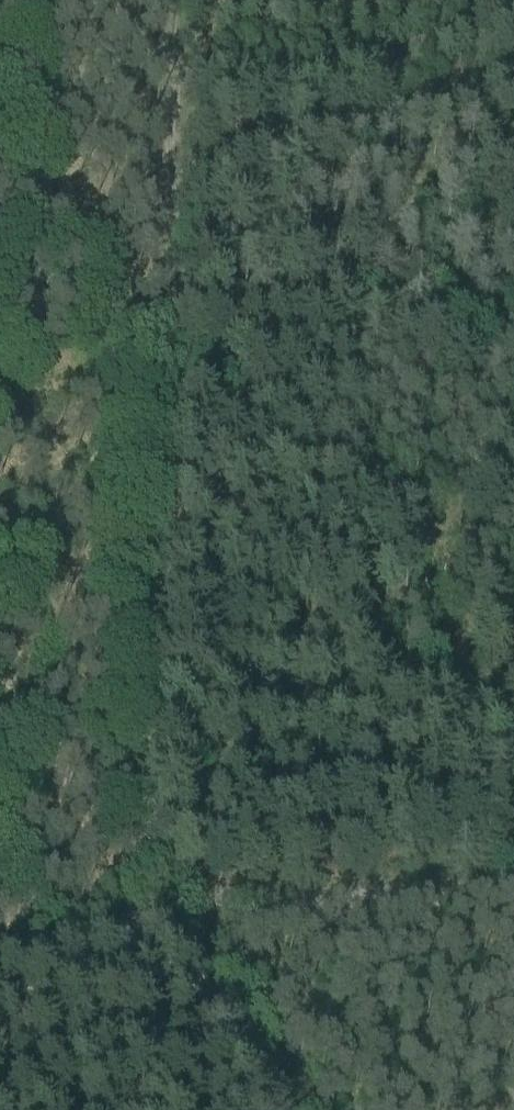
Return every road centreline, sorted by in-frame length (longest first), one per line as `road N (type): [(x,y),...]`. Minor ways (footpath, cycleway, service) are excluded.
road 1 (track): [(174,0),(139,923)]
road 2 (track): [(0,973),(173,909),(513,896)]
road 3 (track): [(513,91),(167,190)]
road 4 (track): [(335,1109),(240,912)]

